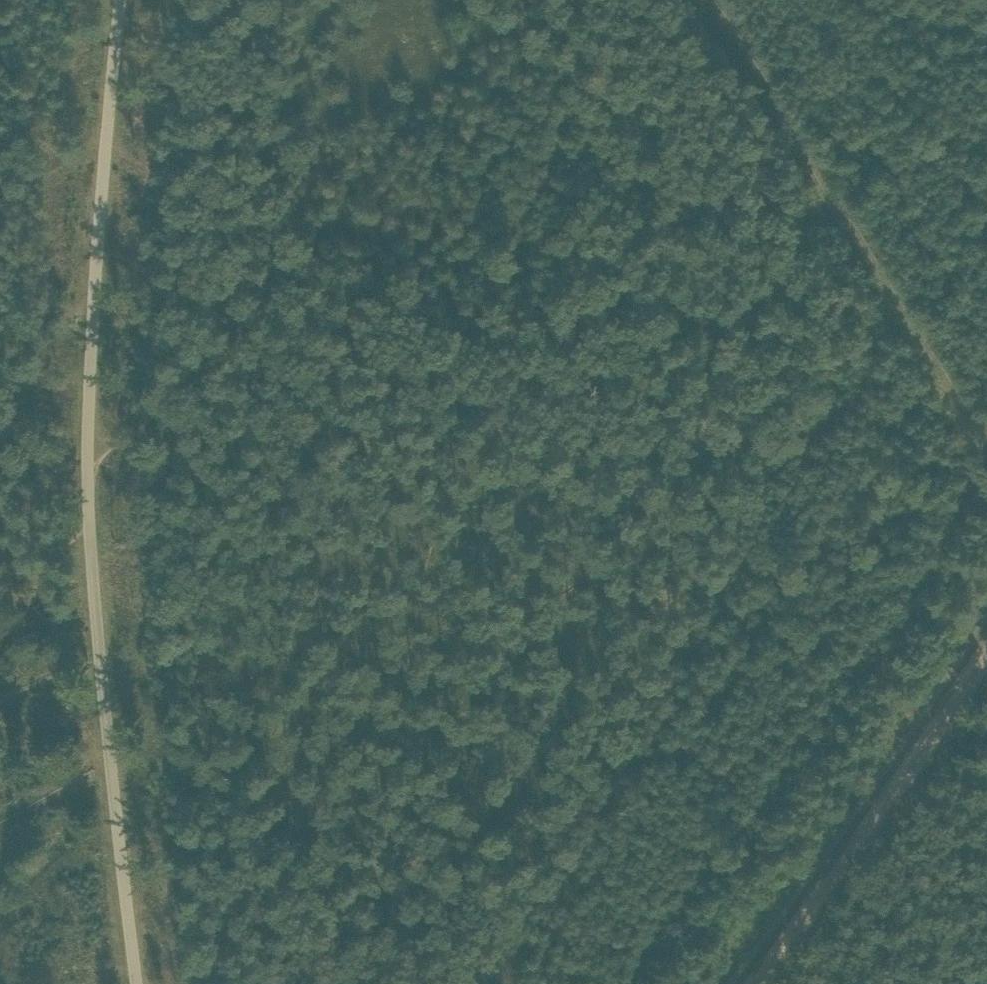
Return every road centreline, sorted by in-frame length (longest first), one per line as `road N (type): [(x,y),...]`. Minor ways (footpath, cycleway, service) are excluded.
road 1 (track): [(755,983),(986,661)]

